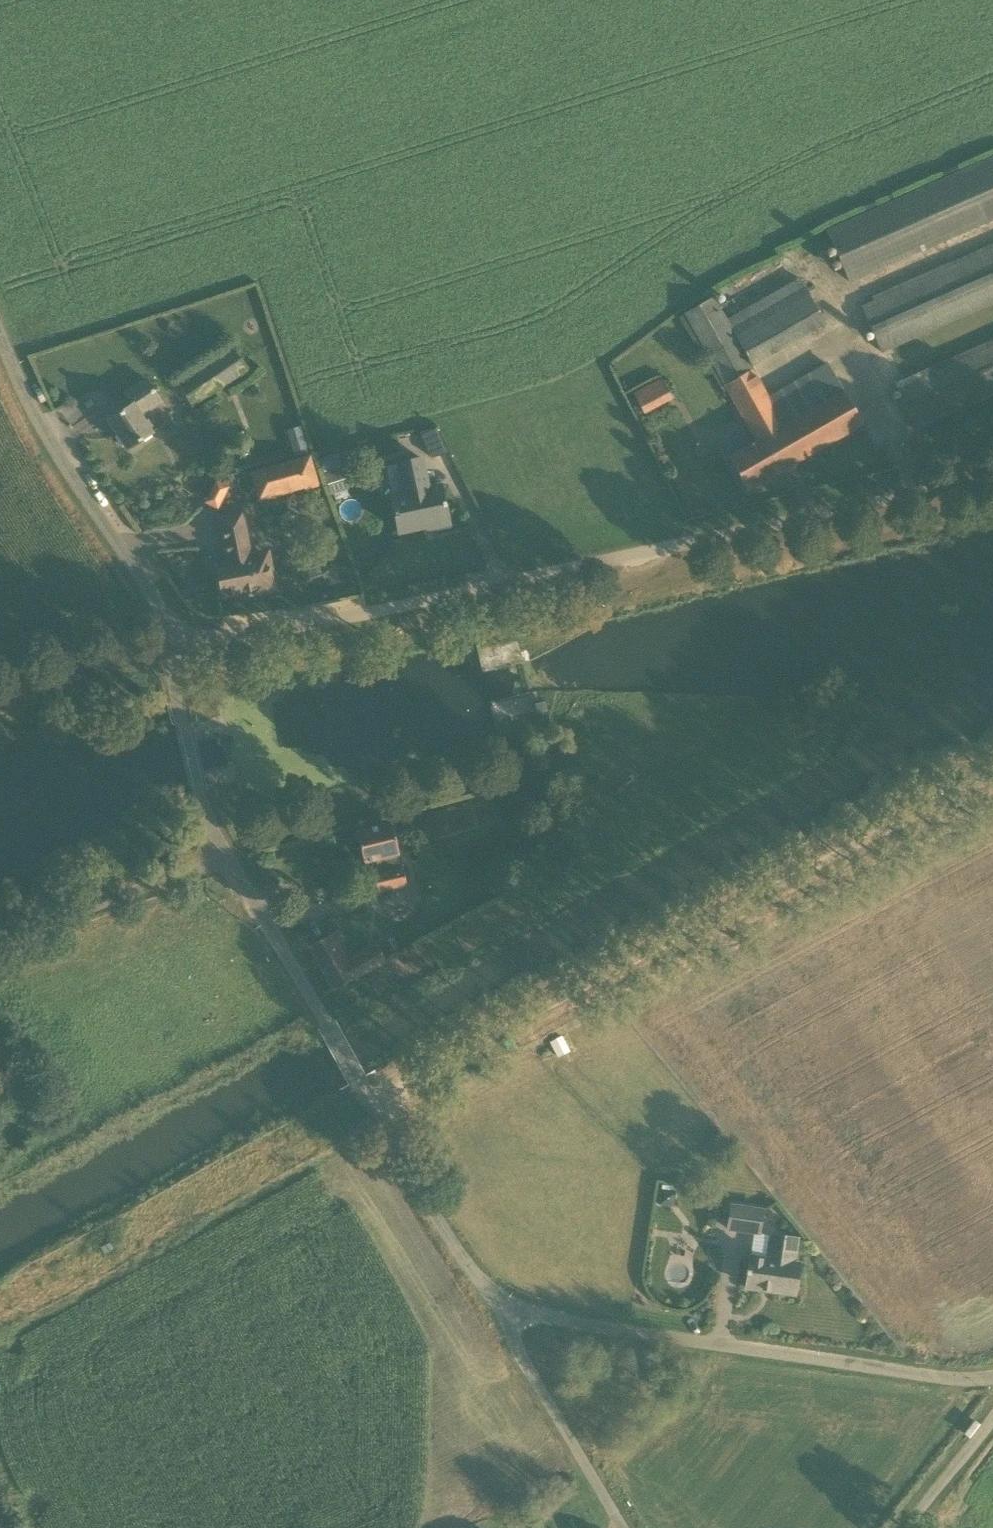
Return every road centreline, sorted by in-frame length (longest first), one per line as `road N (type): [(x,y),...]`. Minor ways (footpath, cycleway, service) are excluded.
road 1 (unclassified): [(177,647),(992,468)]
road 2 (track): [(370,1103),(992,766)]
road 3 (unclassified): [(495,1305),(227,858)]
road 4 (unclassified): [(992,1373),(936,1377),(495,1305)]
road 5 (unclassified): [(177,647),(159,601),(42,427),(0,335)]
road 6 (unclassified): [(624,1527),(495,1305)]
road 7 (unclassified): [(0,968),(111,899),(227,858)]
road 8 (unclassified): [(227,858),(201,794),(177,647)]
road 9 (unclassified): [(905,1527),(992,1414)]

